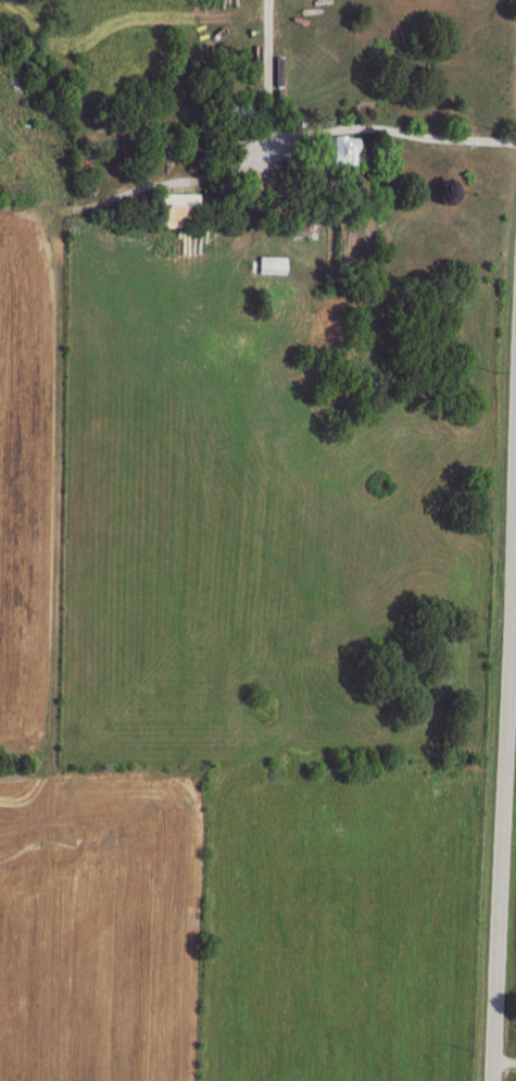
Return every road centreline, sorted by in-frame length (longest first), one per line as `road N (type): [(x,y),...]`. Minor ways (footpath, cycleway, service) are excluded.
road 1 (residential): [(496,1080),(515,423)]

